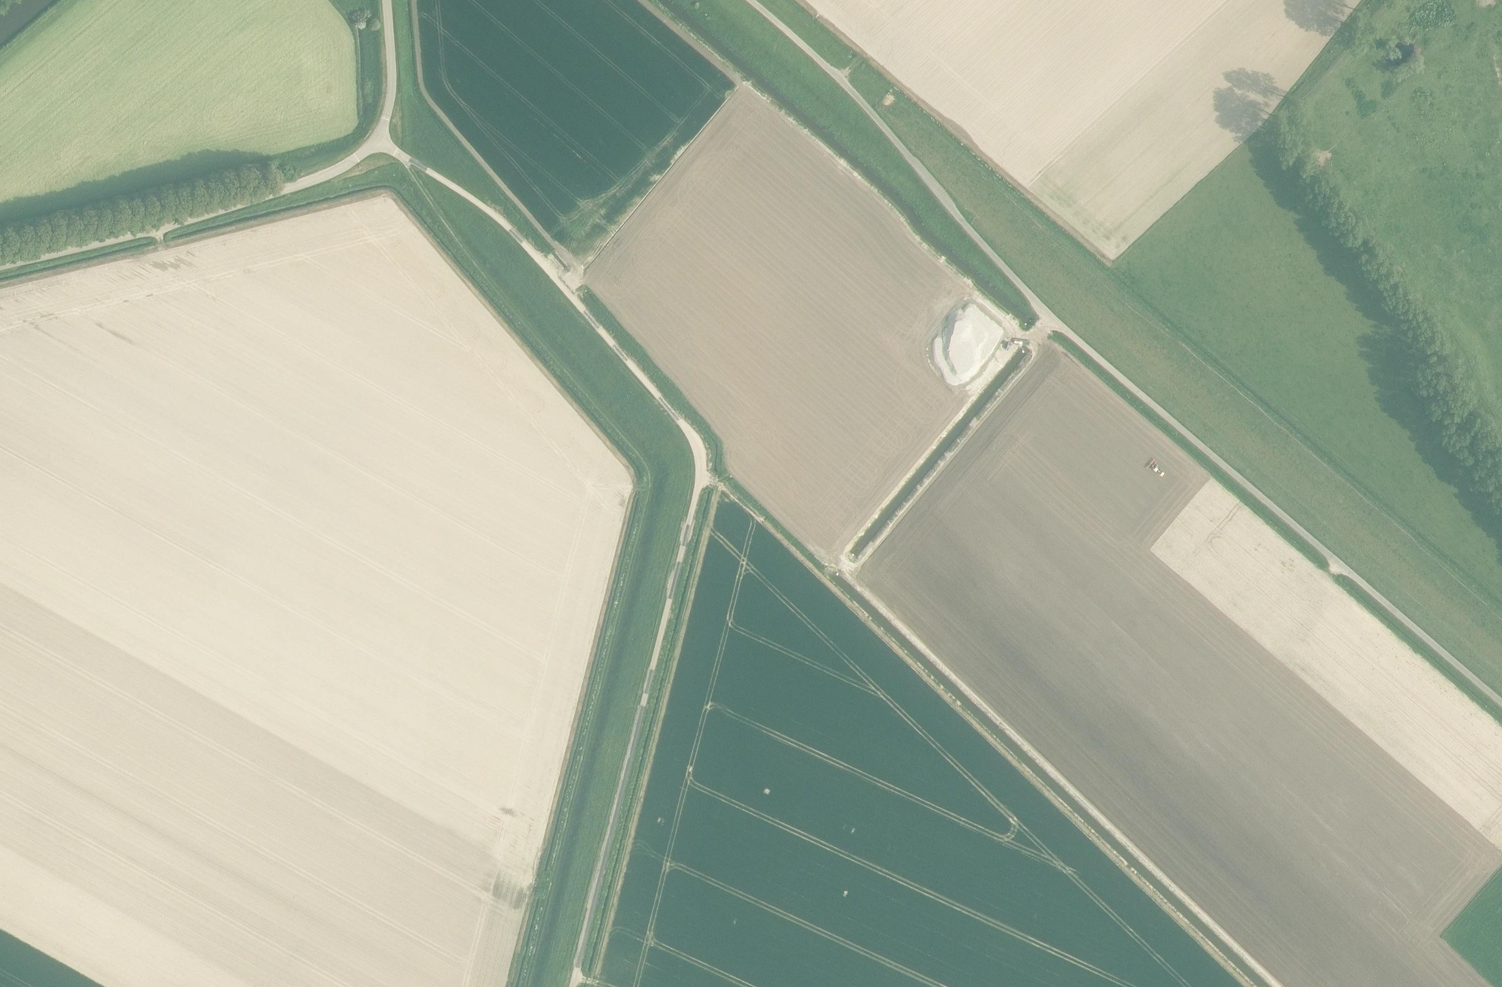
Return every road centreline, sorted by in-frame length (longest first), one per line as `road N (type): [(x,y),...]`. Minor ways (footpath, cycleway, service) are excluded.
road 1 (unclassified): [(1501,702),(1048,315),(853,92),(750,0)]
road 2 (unclassified): [(575,986),(700,457),(683,425),(524,241),(473,196),(378,139)]
road 3 (track): [(526,986),(650,476),(404,158)]
road 4 (tertiary): [(378,139),(327,174),(0,265)]
road 5 (tertiary): [(378,139),(388,109),(385,0)]

